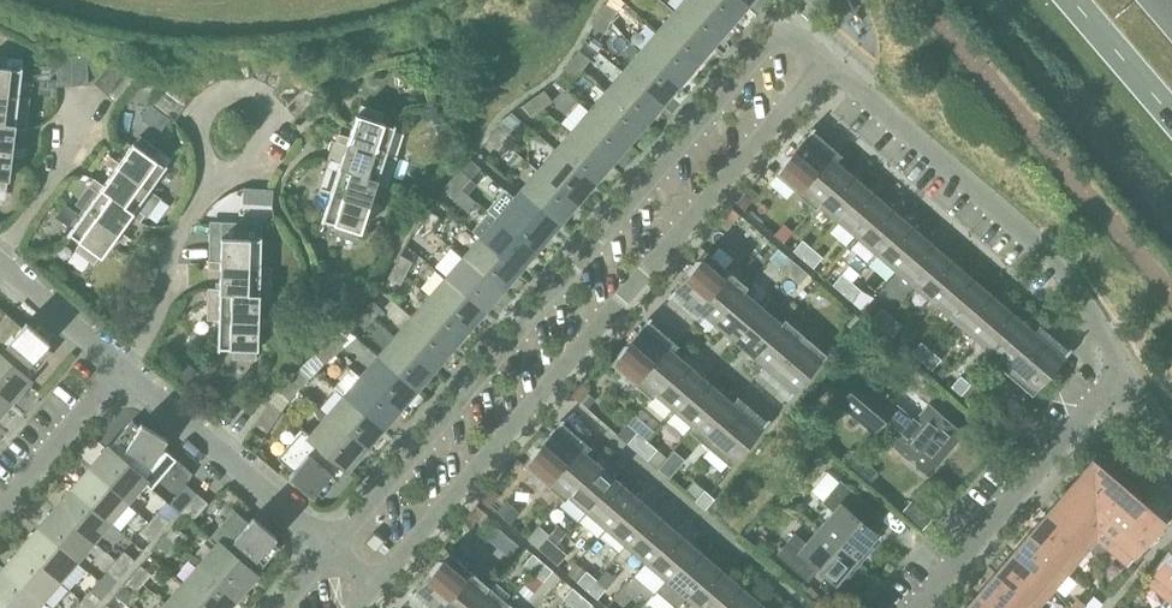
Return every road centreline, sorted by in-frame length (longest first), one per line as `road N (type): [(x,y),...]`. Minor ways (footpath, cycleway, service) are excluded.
road 1 (residential): [(828,61),(784,25),(333,546)]
road 2 (residential): [(376,584),(828,61)]
road 3 (residential): [(1123,370),(1079,293),(1036,241),(828,61)]
road 4 (residential): [(917,607),(1123,370)]
road 5 (residential): [(333,546),(121,368)]
road 6 (residential): [(209,188),(200,112),(221,91),(242,89),(258,93),(270,115),(237,167)]
road 7 (residential): [(121,368),(161,310),(182,232),(209,188)]
road 8 (residential): [(0,510),(121,368)]
road 9 (residential): [(0,260),(61,165),(91,98)]
road 10 (residential): [(121,368),(0,265)]
road 11 (primary): [(1069,0),(1171,119)]

